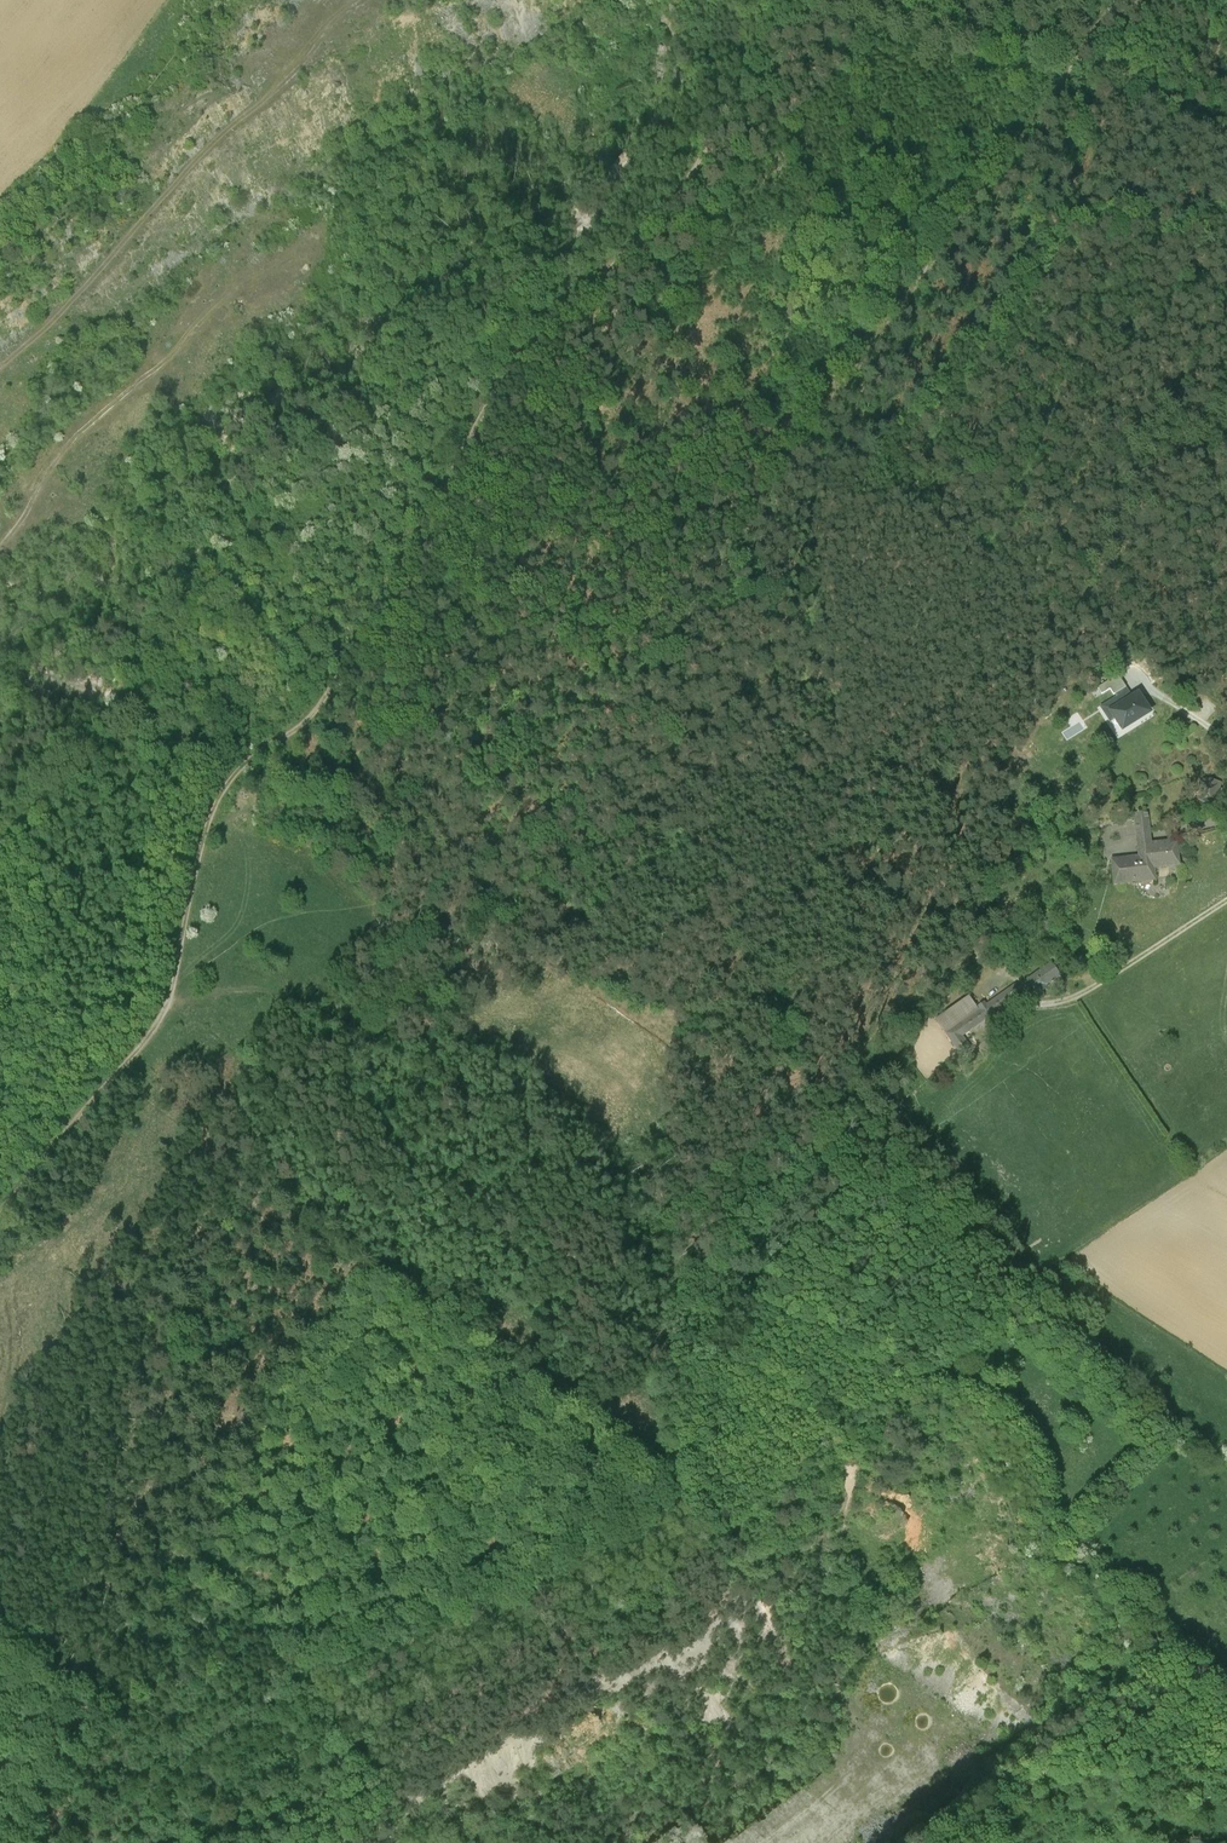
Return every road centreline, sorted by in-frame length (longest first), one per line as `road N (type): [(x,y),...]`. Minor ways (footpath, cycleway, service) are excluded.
road 1 (track): [(781,0),(778,93),(719,143),(689,192),(500,381),(318,709),(277,742)]
road 2 (track): [(0,1215),(163,1016),(218,801),(244,765),(277,742)]
road 3 (track): [(1226,128),(1084,54),(932,0)]
road 4 (track): [(1036,1007),(1077,999),(1226,904)]

